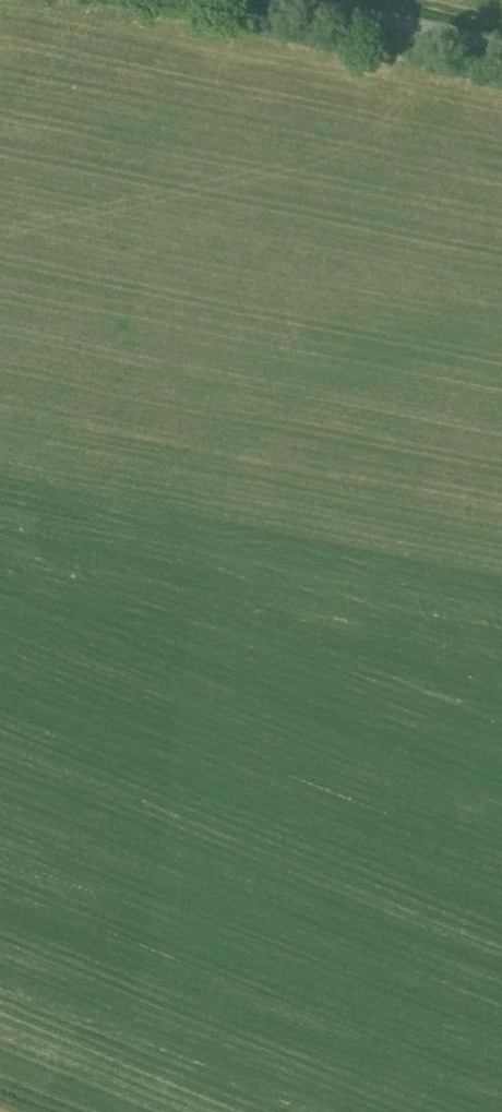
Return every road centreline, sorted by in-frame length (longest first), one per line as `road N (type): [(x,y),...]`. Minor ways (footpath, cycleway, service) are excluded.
road 1 (unclassified): [(304,0),(501,43)]

